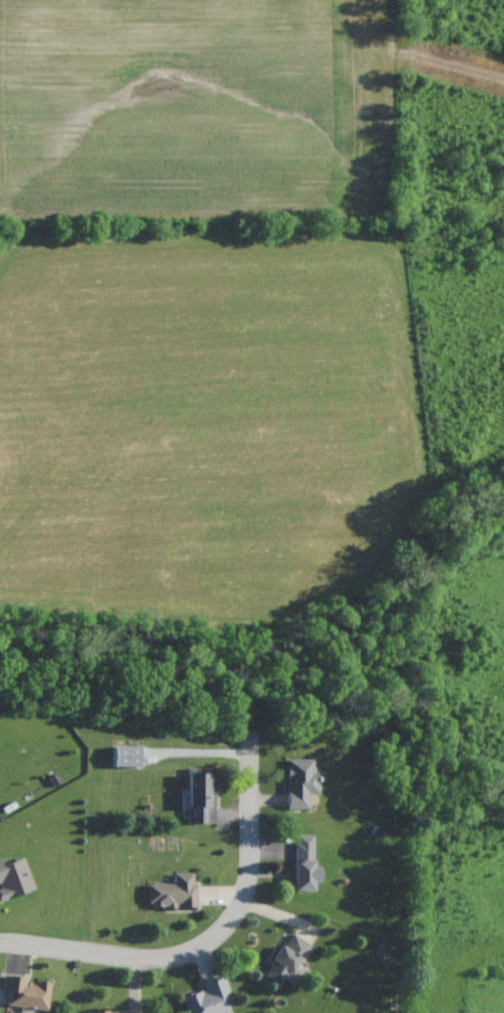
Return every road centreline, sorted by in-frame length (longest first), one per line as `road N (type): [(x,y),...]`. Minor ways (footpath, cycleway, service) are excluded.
road 1 (residential): [(0,943),(153,958),(221,930),(250,870),(248,739)]

